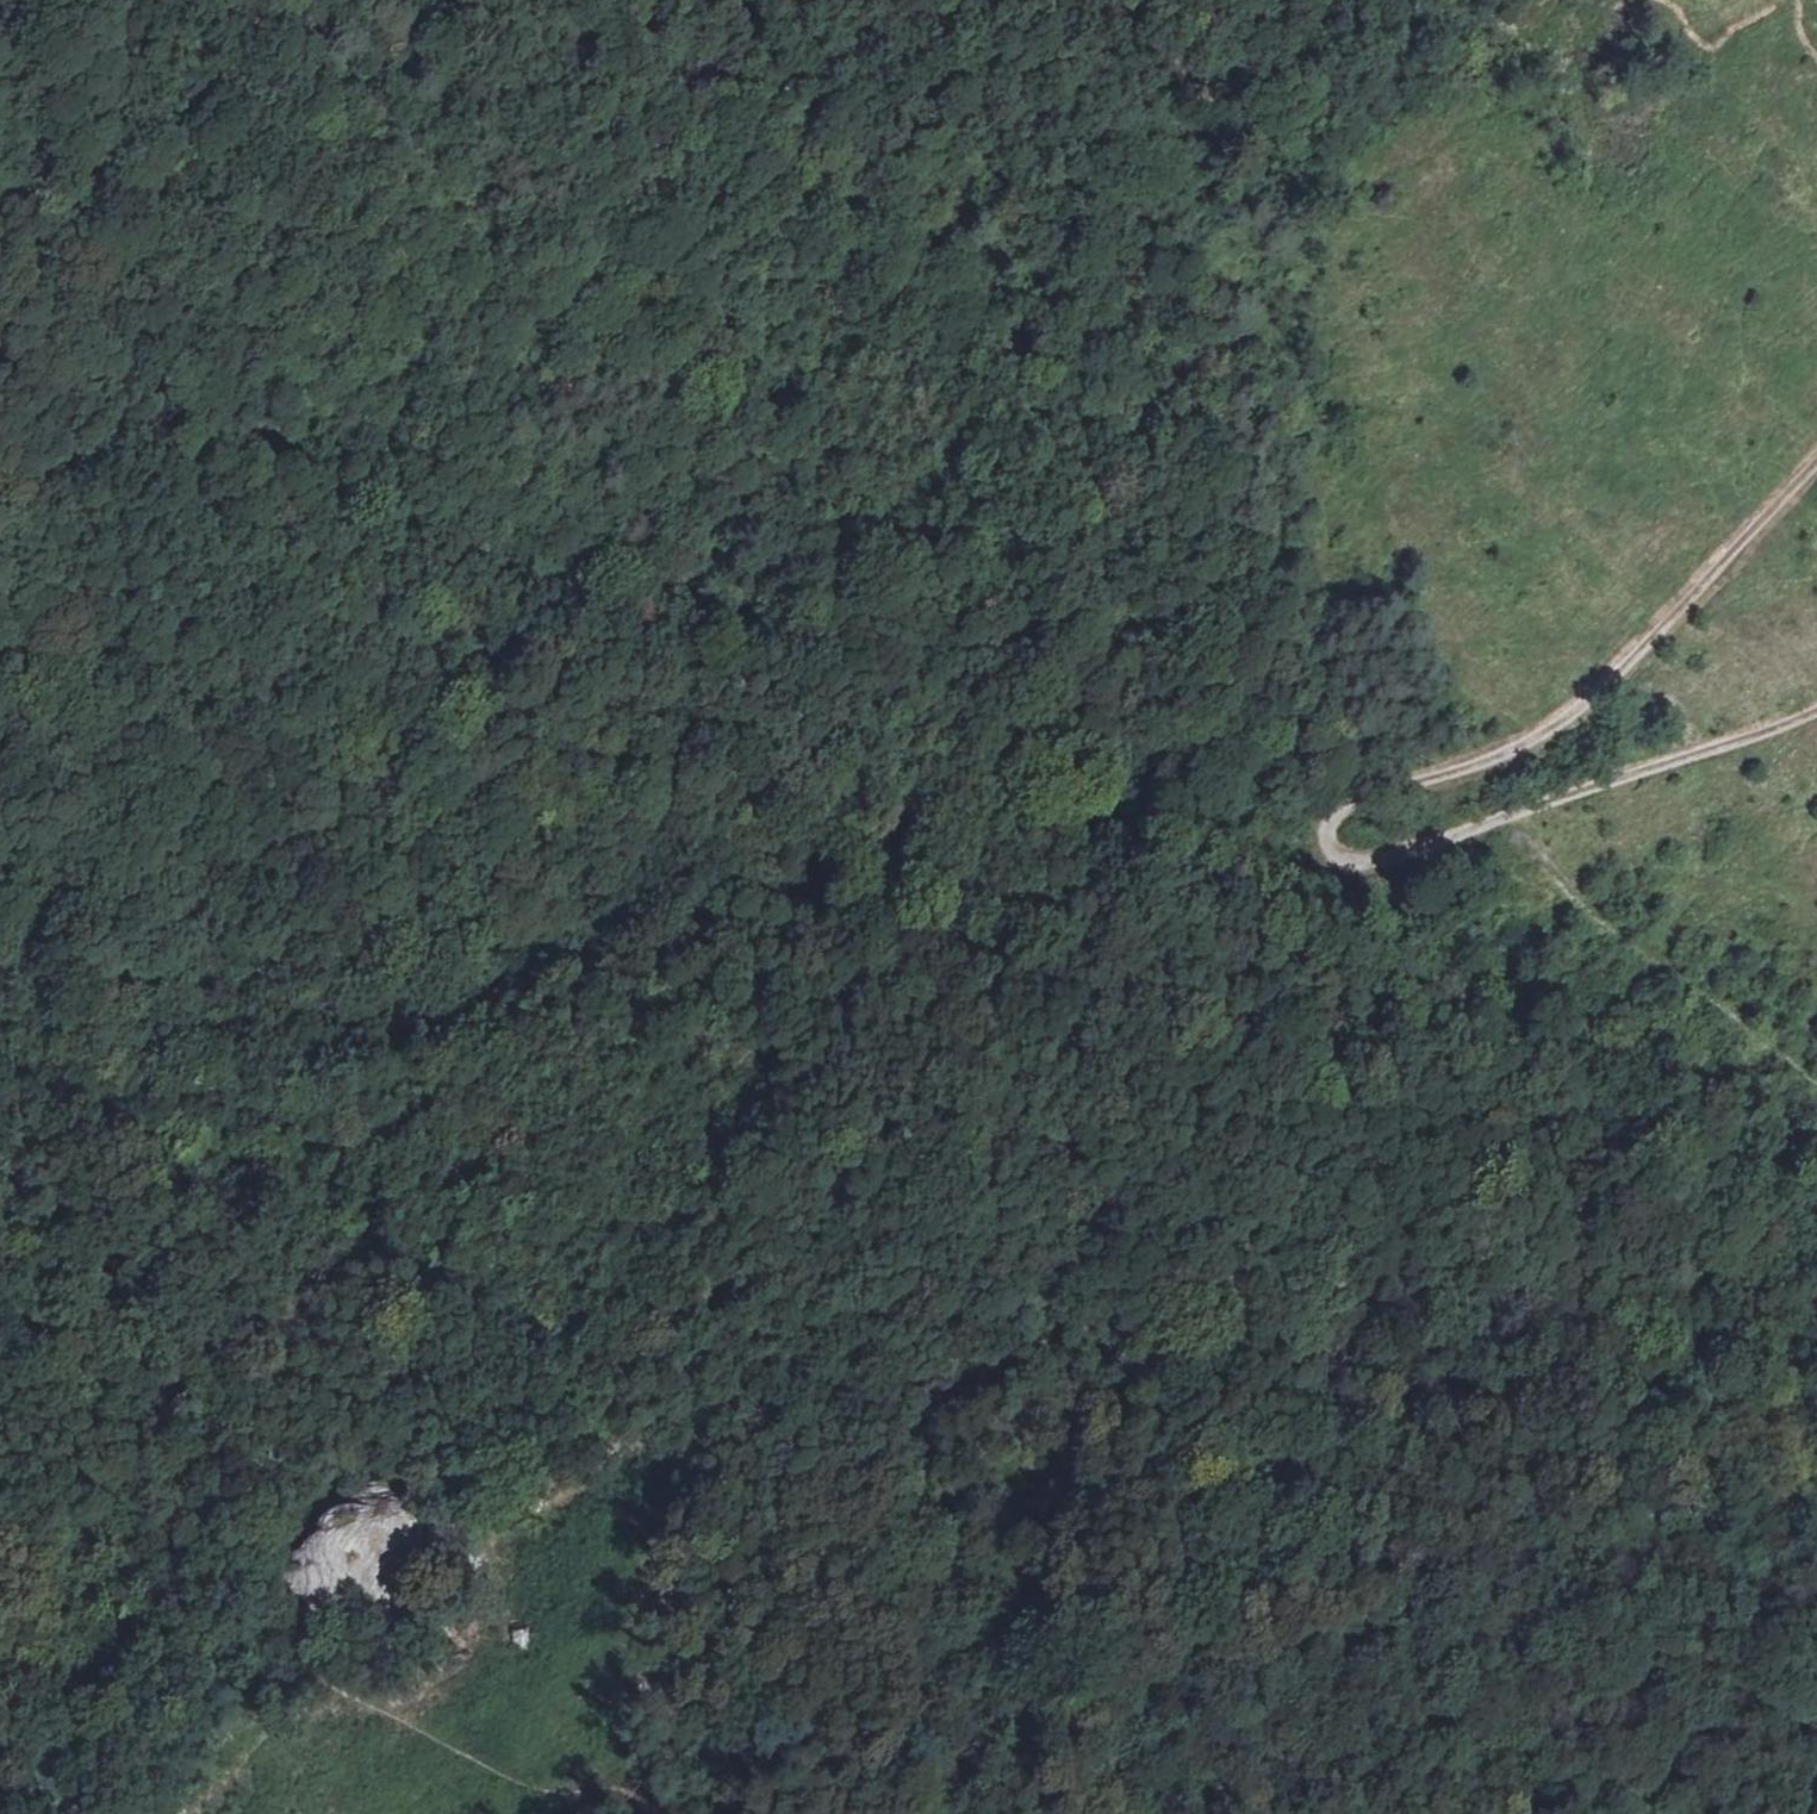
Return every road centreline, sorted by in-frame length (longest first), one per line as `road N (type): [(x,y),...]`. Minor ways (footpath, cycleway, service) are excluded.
road 1 (track): [(1327,854),(1319,829),(1333,804),(1485,764),(1564,721),(1651,642),(1816,463)]
road 2 (track): [(1327,854),(1344,864),(1372,862),(1816,711)]

